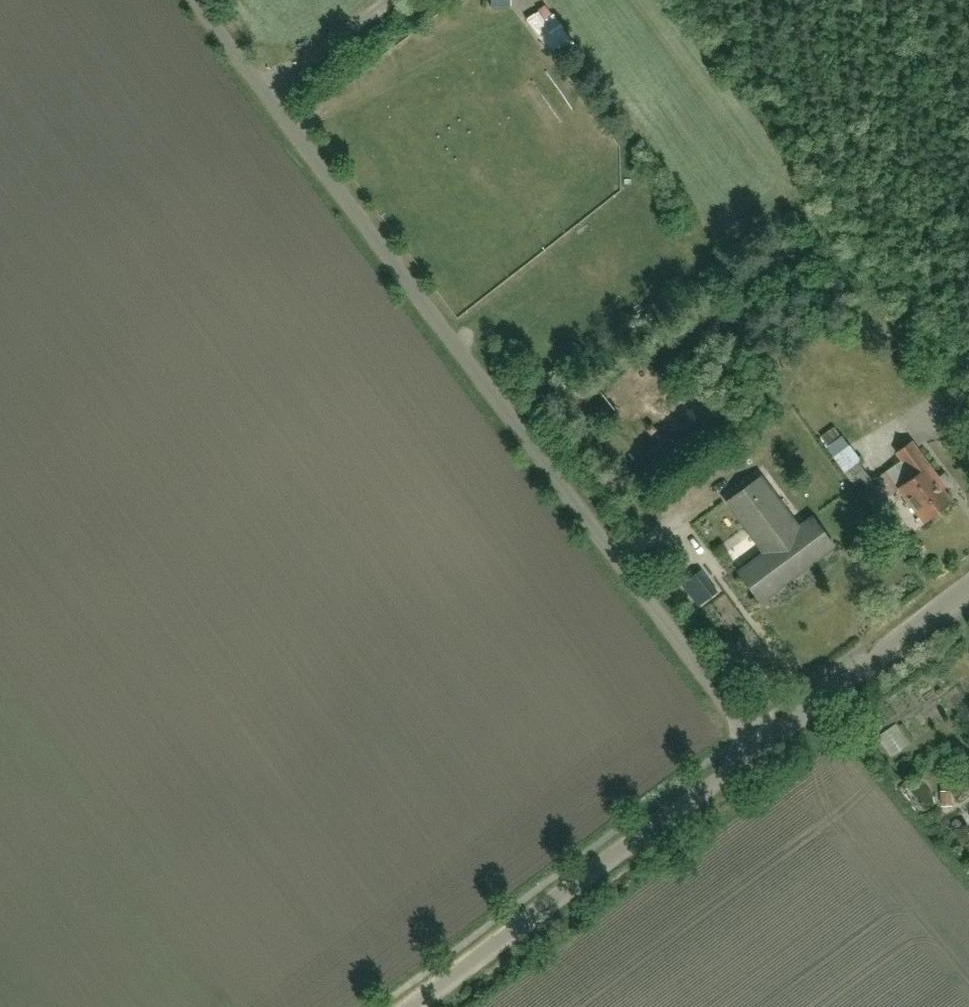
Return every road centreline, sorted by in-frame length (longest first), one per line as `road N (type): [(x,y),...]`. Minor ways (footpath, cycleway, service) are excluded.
road 1 (residential): [(196,0),(762,751)]
road 2 (residential): [(762,751),(416,1006)]
road 3 (residential): [(968,595),(762,751)]

